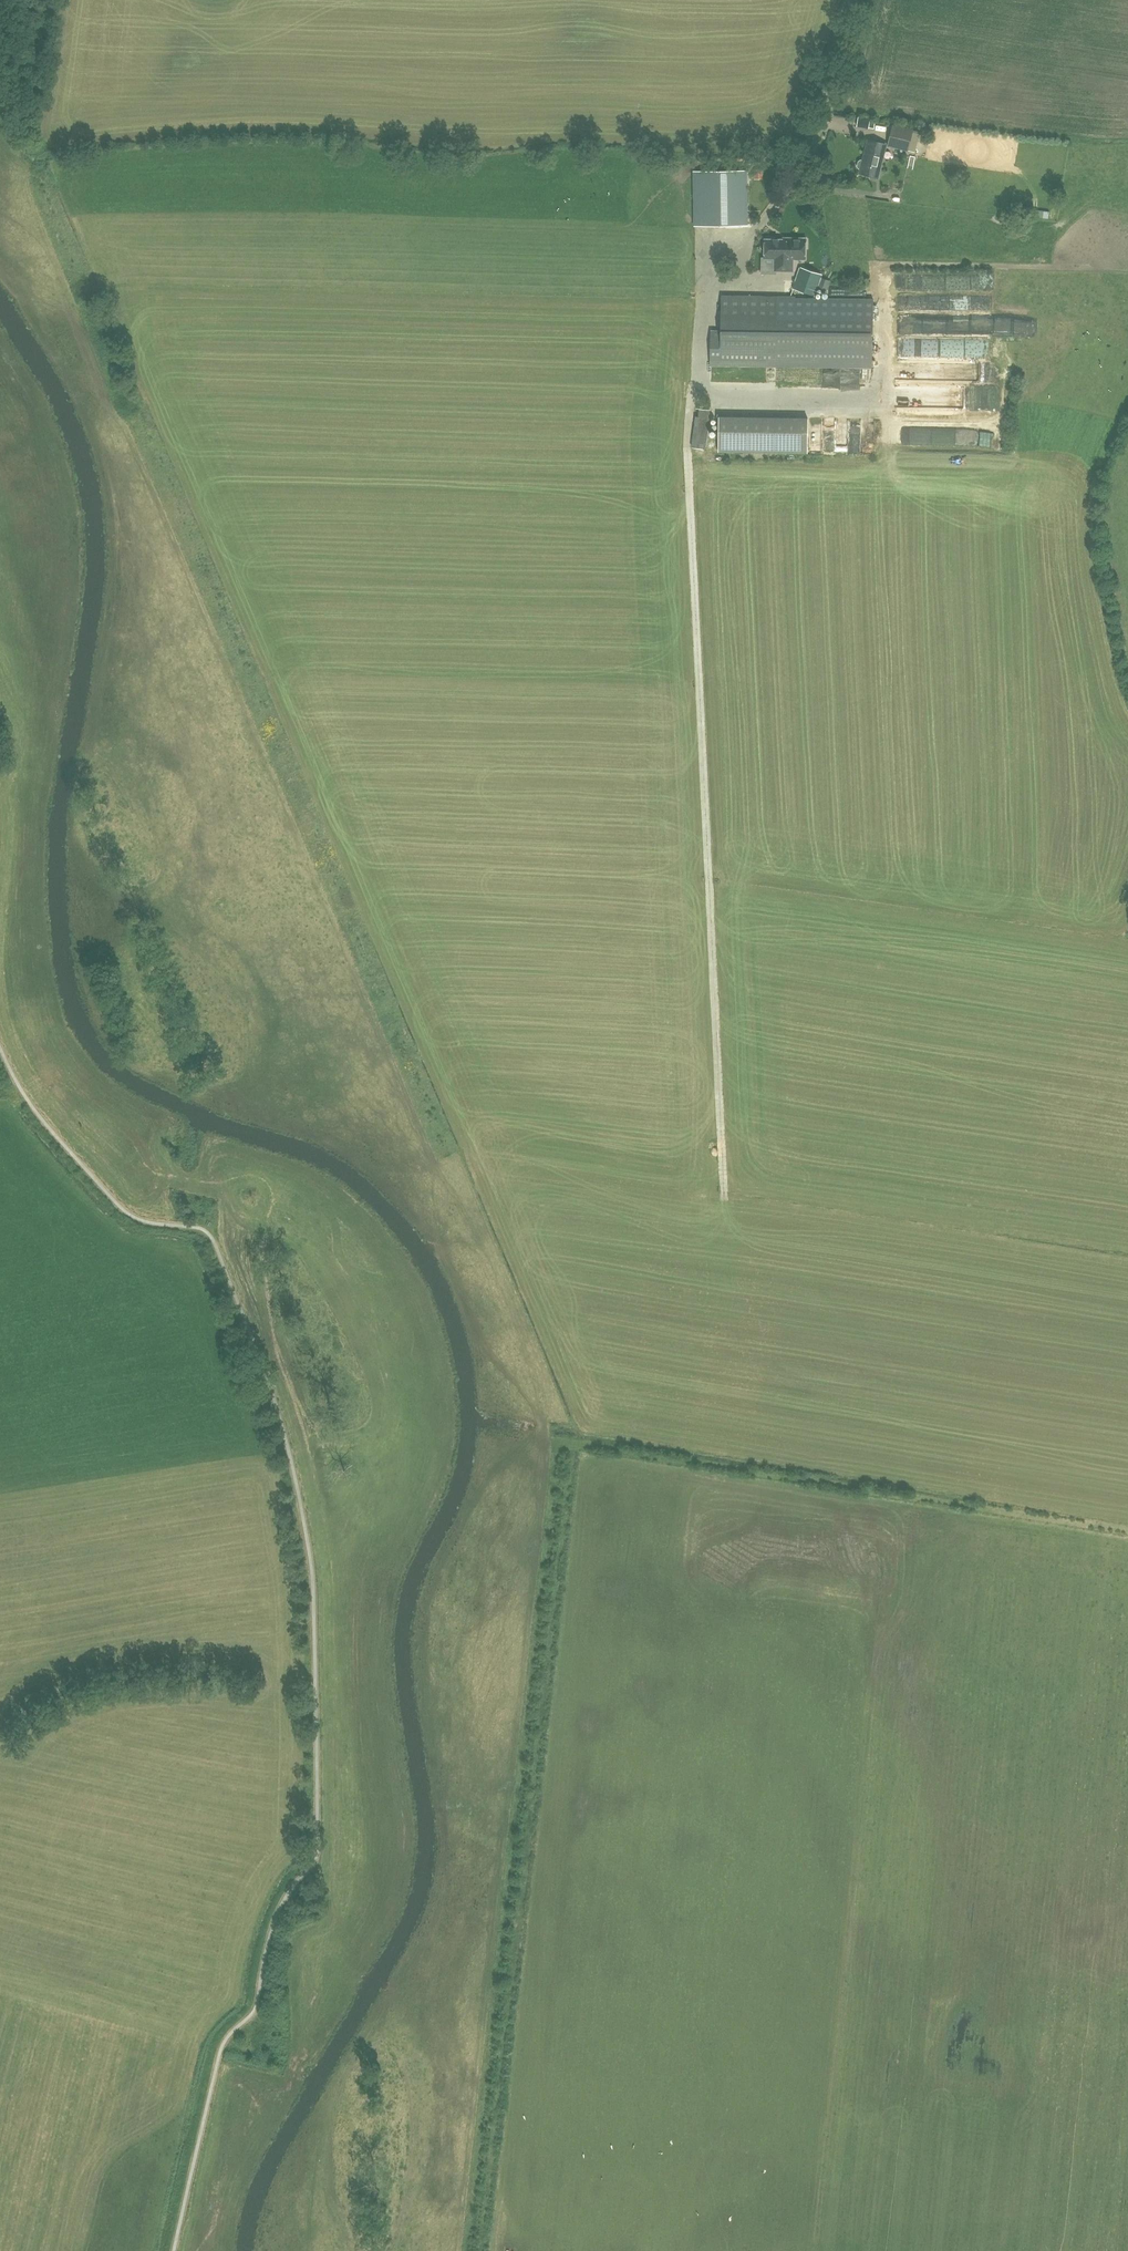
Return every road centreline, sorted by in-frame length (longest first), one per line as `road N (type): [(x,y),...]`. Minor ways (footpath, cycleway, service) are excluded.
road 1 (track): [(724,1200),(687,450),(721,257),(807,170),(824,133)]

